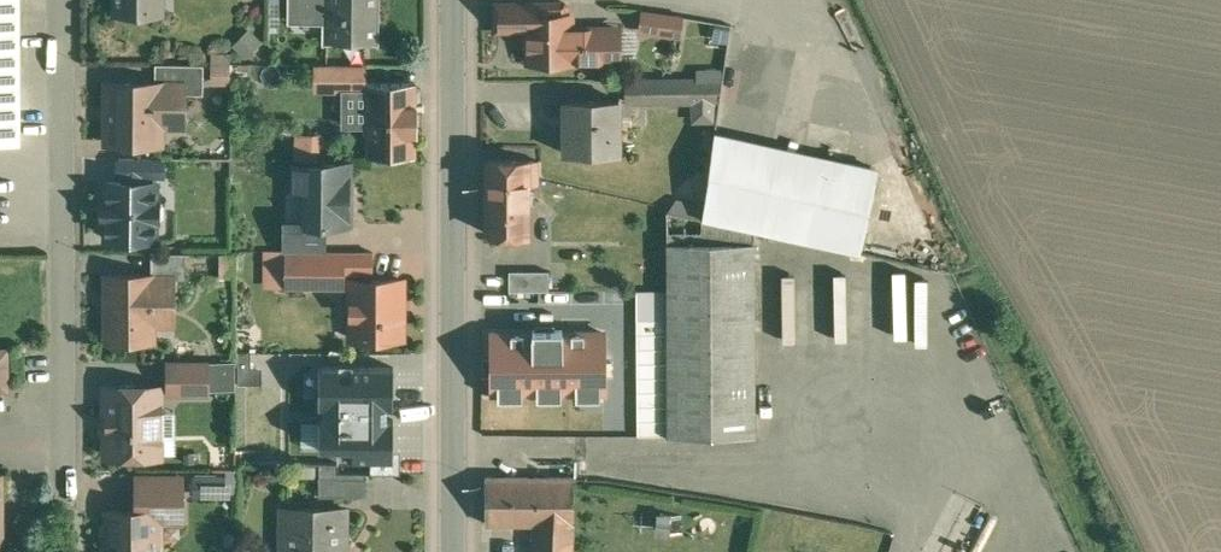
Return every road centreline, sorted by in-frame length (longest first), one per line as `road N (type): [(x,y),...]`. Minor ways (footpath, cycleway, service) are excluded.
road 1 (tertiary): [(449,551),(451,0)]

